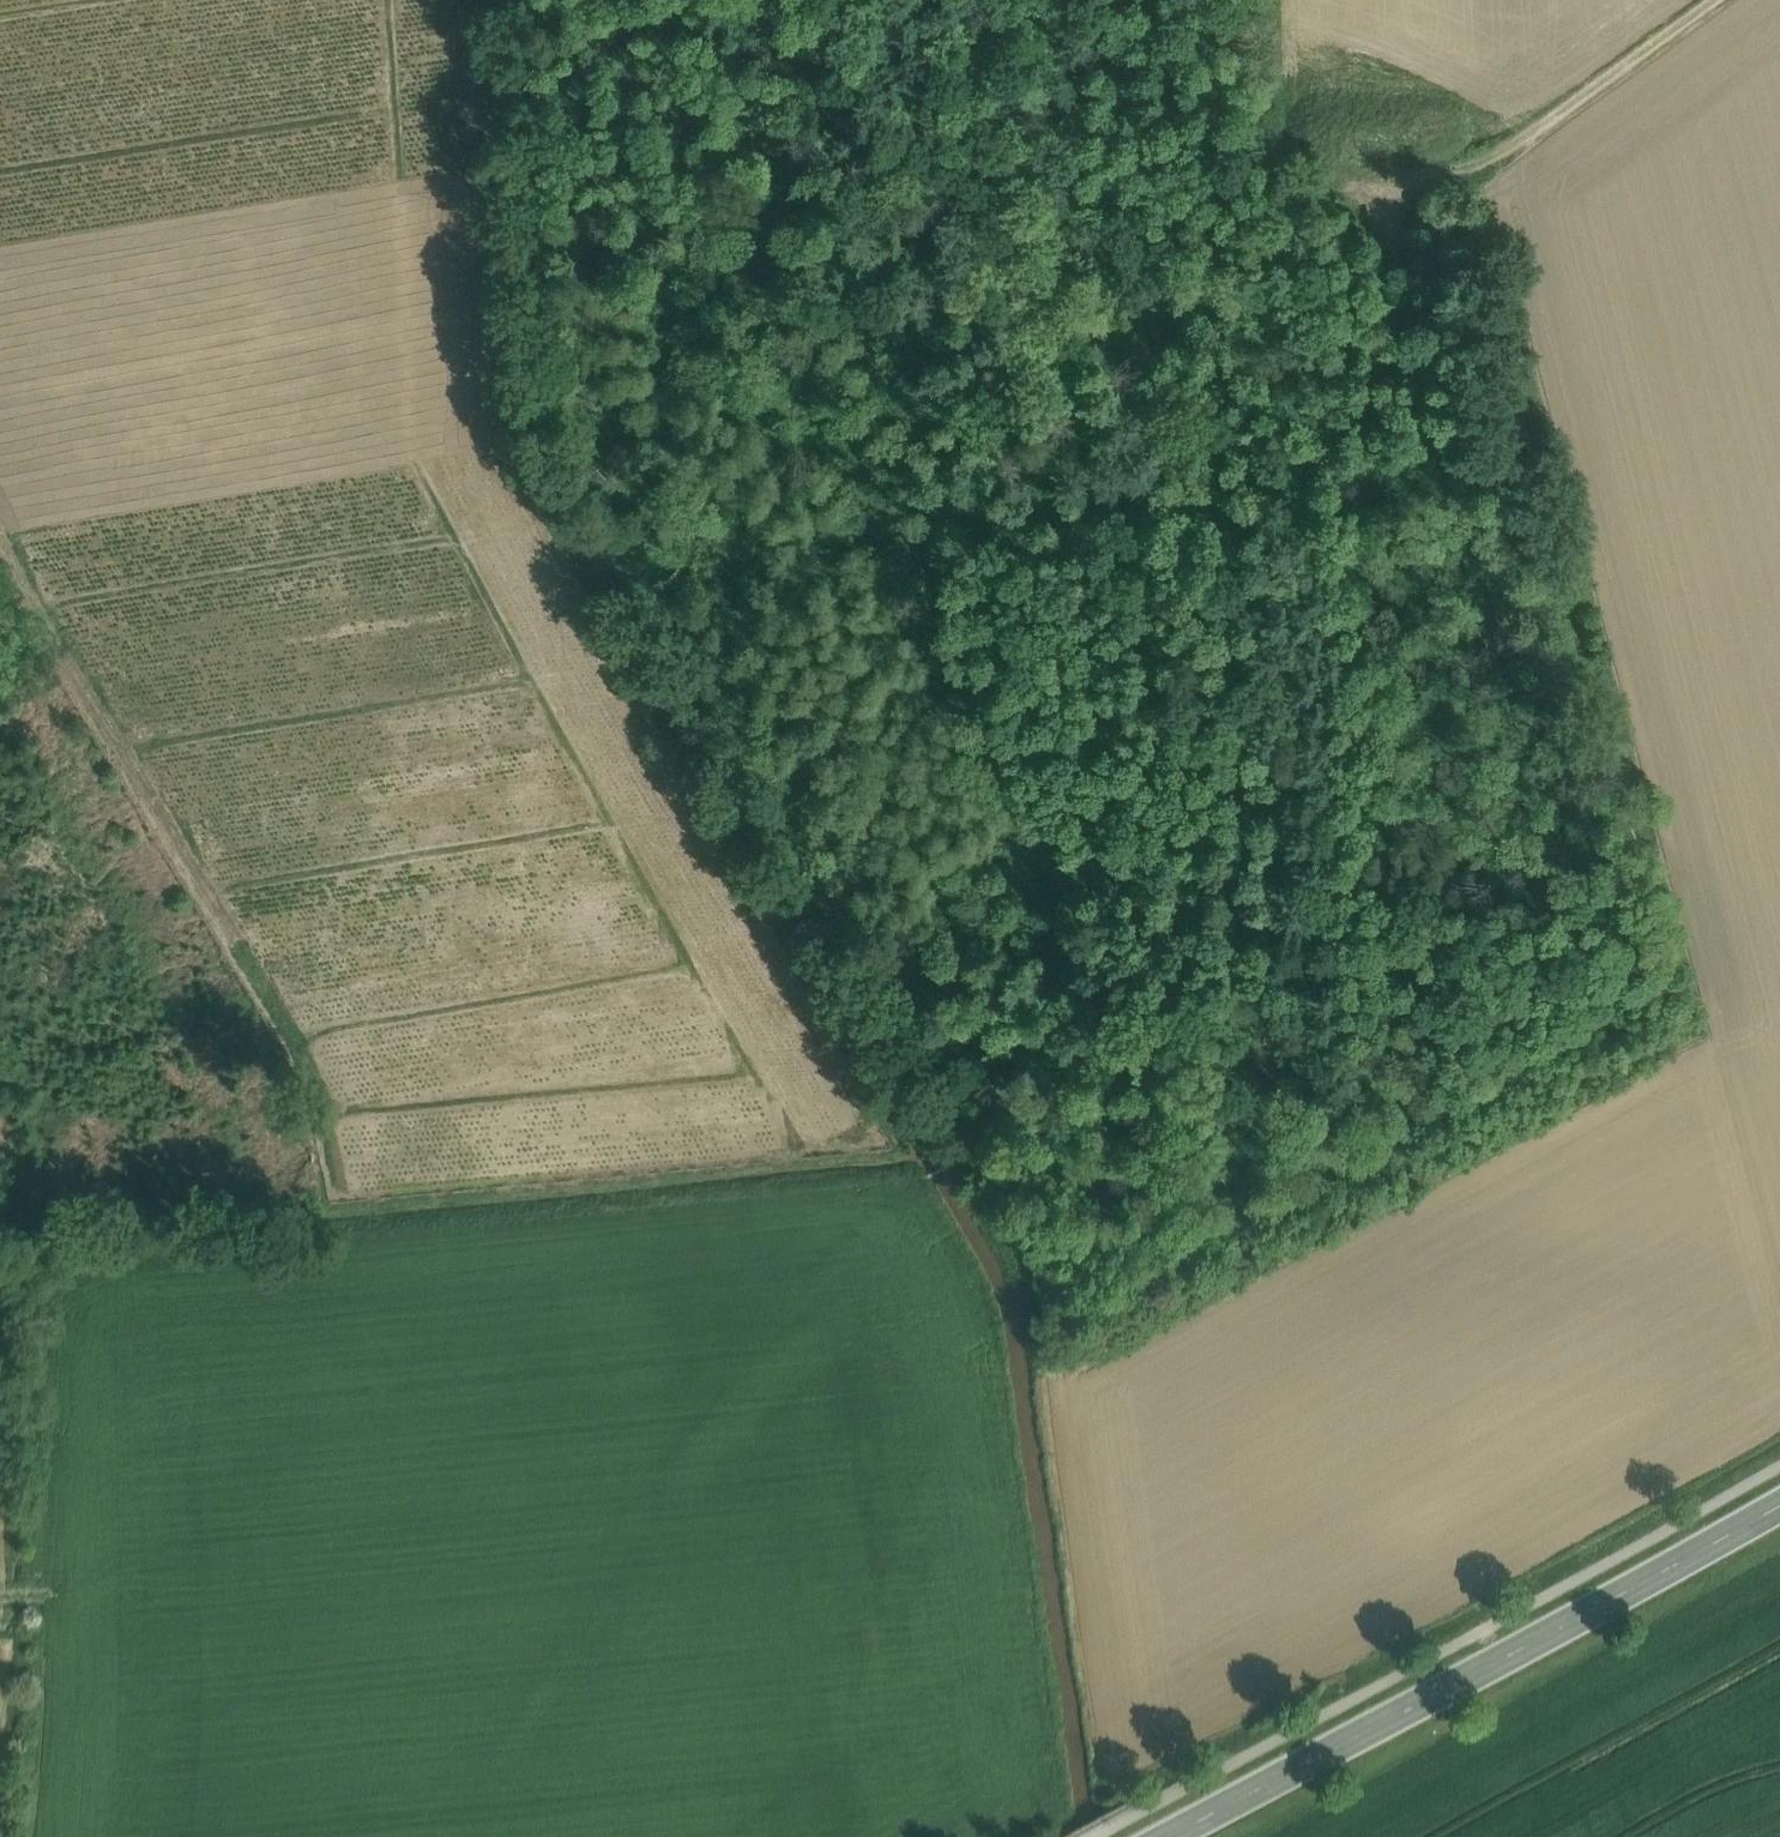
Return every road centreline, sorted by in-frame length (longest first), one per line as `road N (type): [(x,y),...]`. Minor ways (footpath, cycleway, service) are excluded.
road 1 (secondary): [(1163,1836),(1779,1509)]
road 2 (track): [(0,517),(248,953)]
road 3 (track): [(1513,149),(1719,0)]

